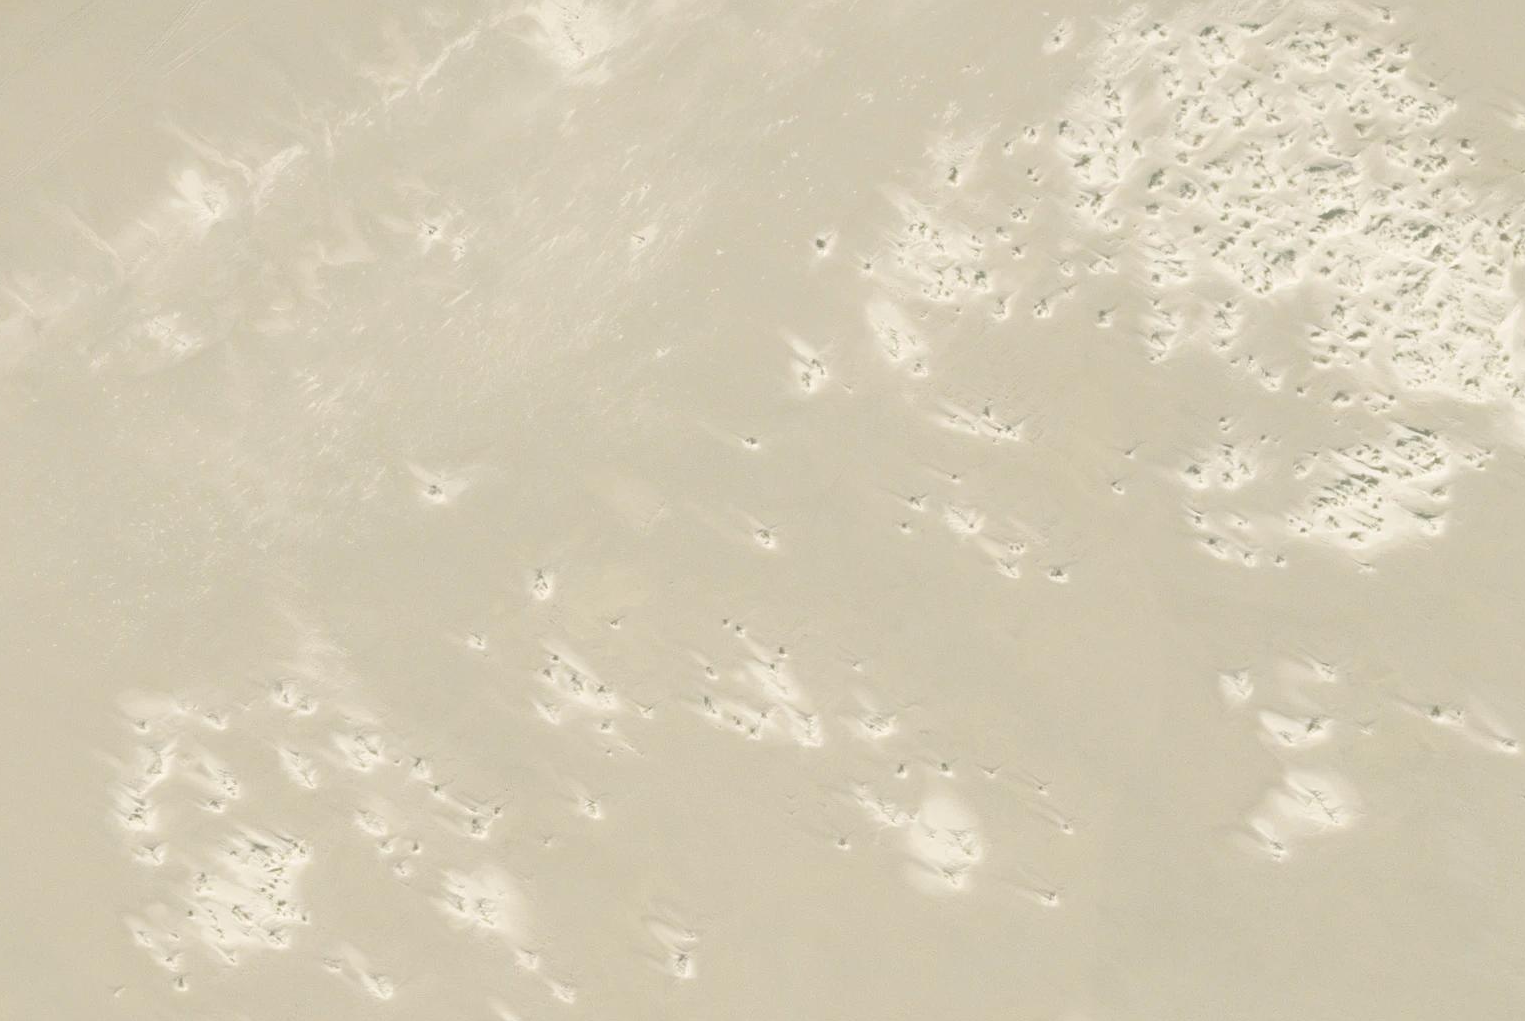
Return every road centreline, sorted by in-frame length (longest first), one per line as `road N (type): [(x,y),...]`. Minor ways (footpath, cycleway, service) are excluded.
road 1 (track): [(0,422),(59,326),(489,0)]

